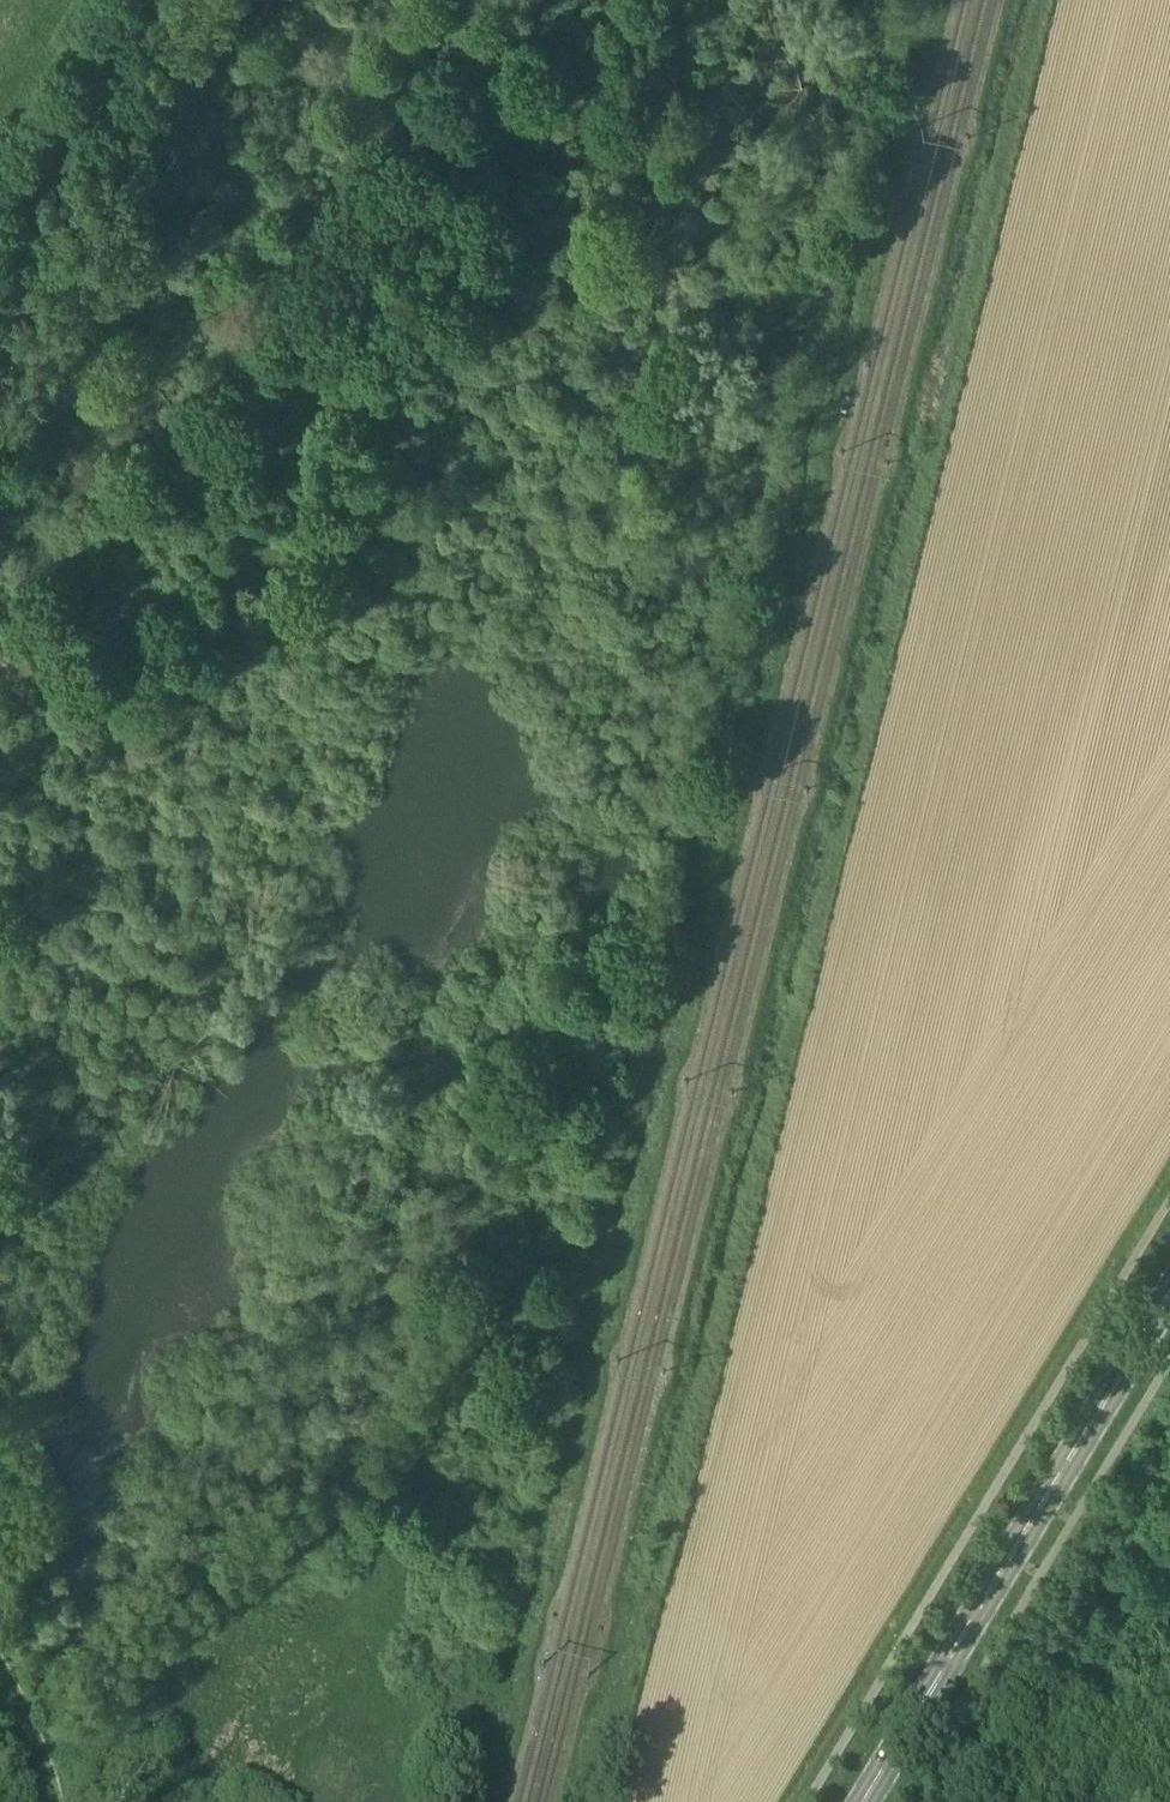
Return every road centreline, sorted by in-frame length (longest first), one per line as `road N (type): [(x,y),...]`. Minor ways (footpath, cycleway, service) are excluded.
road 1 (primary): [(865,1801),(1169,1298)]
road 2 (track): [(123,0),(28,171)]

